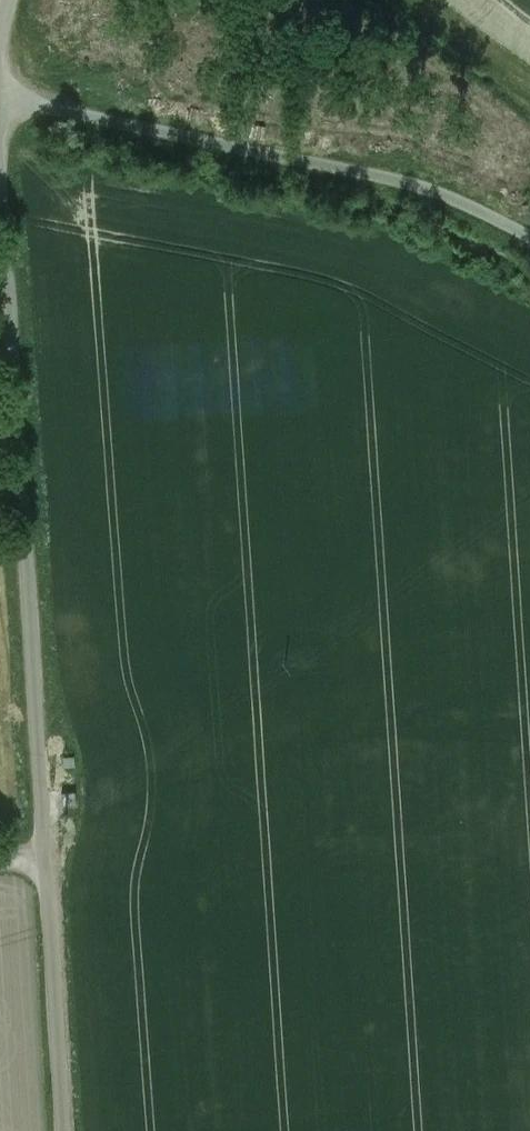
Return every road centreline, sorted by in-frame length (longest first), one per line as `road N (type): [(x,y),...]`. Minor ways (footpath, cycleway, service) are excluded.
road 1 (unclassified): [(0,186),(65,1130)]

